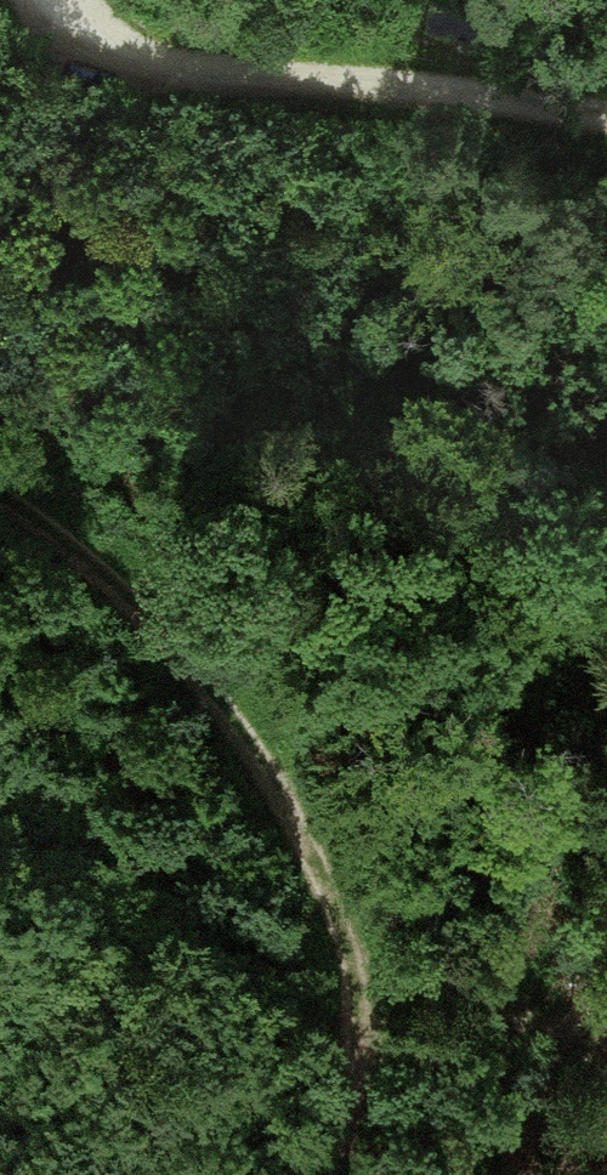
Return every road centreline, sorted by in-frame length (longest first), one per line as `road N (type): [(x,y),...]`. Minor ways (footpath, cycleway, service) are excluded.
road 1 (track): [(324,1174),(366,1088),(375,1003),(346,889),(295,782),(206,661),(86,548),(0,486)]
road 2 (track): [(50,0),(73,39),(437,74),(606,122)]
road 3 (track): [(366,1088),(215,922),(0,824)]

